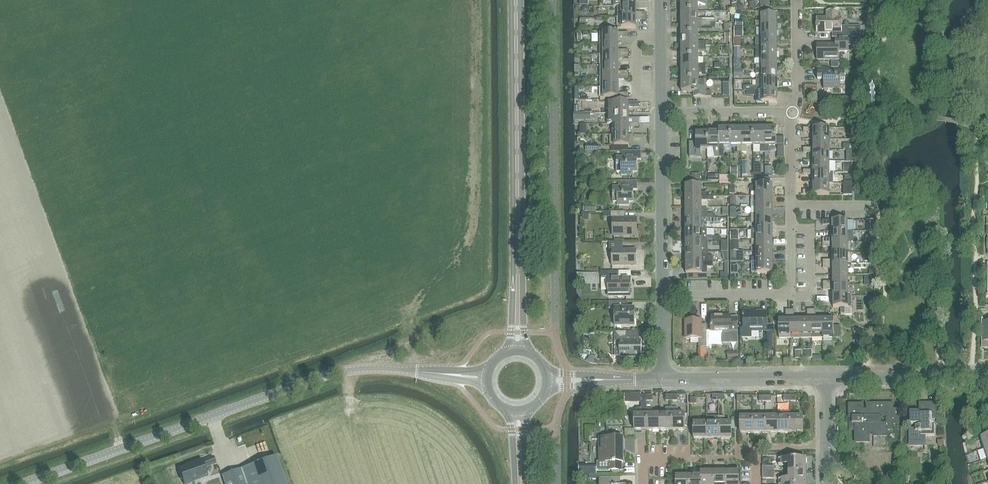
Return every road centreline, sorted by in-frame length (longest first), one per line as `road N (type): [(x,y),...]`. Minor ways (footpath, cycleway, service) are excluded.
road 1 (unclassified): [(24,483),(347,370),(488,378)]
road 2 (tertiary): [(518,350),(517,0)]
road 3 (residential): [(662,298),(660,111)]
road 4 (unclassified): [(663,379),(825,378)]
road 5 (unclassified): [(825,378),(987,377)]
road 6 (residential): [(681,459),(825,446)]
road 7 (residential): [(660,111),(791,110)]
road 8 (residential): [(662,298),(792,298)]

